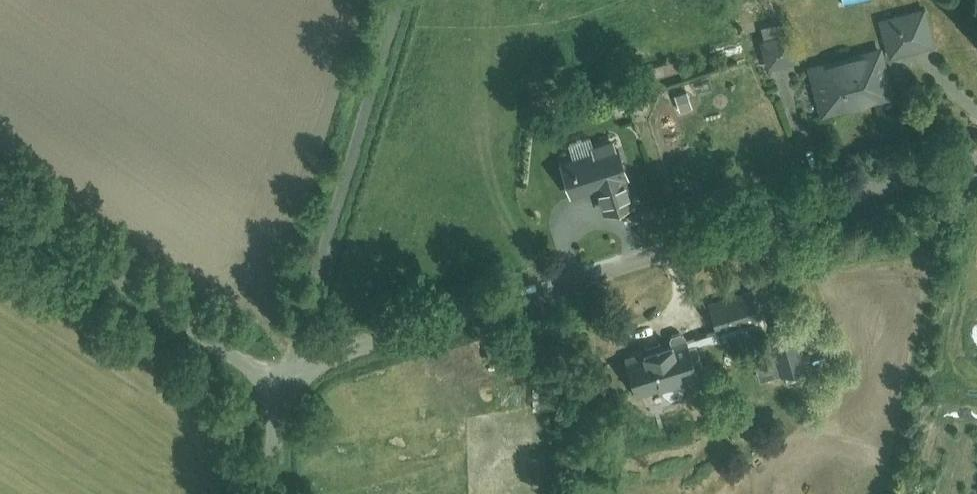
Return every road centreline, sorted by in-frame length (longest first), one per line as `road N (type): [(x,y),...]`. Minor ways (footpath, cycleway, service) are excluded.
road 1 (unclassified): [(280,380),(421,319),(976,153)]
road 2 (unclassified): [(280,380),(304,328),(406,0)]
road 3 (unclassified): [(0,193),(280,380)]

